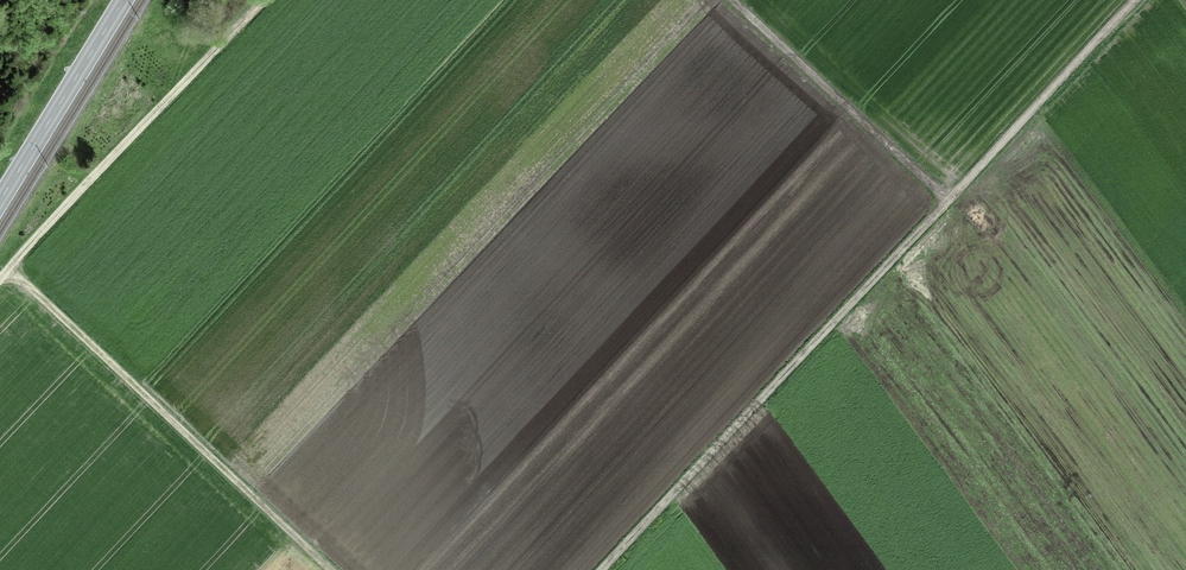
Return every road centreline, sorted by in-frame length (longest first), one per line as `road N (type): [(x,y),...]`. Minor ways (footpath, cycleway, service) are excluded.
road 1 (track): [(603,569),(1135,0)]
road 2 (track): [(331,569),(10,269)]
road 3 (track): [(264,0),(0,280)]
road 4 (track): [(948,197),(735,0)]
road 5 (secondary): [(0,199),(124,0)]

